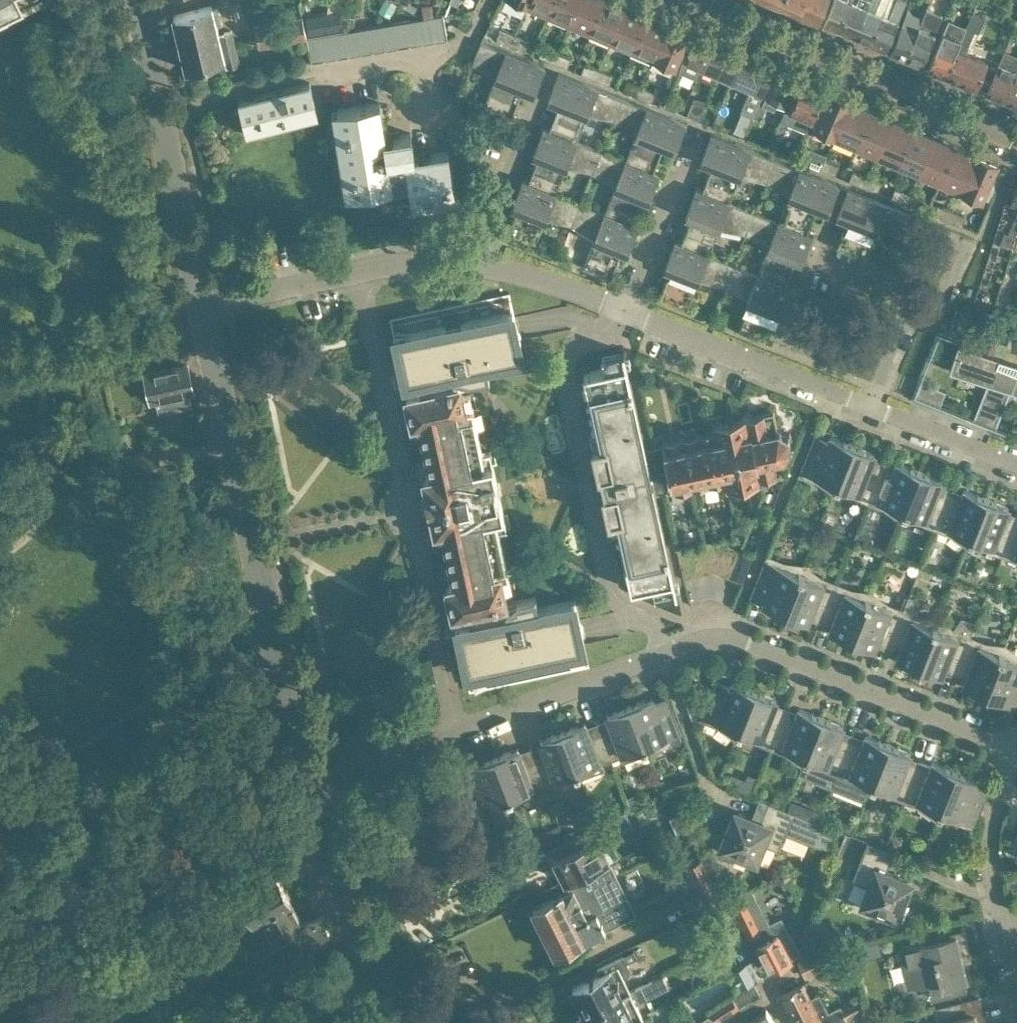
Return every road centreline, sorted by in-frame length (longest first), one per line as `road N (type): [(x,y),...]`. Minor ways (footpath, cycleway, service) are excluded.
road 1 (residential): [(313,799),(204,302)]
road 2 (residential): [(459,735),(357,274)]
road 3 (residential): [(624,309),(614,326),(575,340),(560,361),(608,595),(650,621),(661,657)]
road 4 (residential): [(1016,750),(728,636),(661,657)]
road 5 (residential): [(1016,141),(703,2)]
road 6 (residential): [(162,116),(302,74),(447,48)]
road 7 (residential): [(871,408),(624,309)]
road 8 (residential): [(405,1022),(313,799)]
road 9 (residential): [(661,657),(459,735)]
road 10 (residential): [(487,267),(492,222),(552,65)]
road 11 (residential): [(624,309),(700,124)]
road 12 (residential): [(204,302),(162,116)]
road 13 (residential): [(998,926),(989,839),(1016,750)]
road 14 (residential): [(459,735),(313,799)]
road 15 (residential): [(1016,466),(871,408)]
road 16 (residential): [(357,274),(204,302)]
road 17 (residential): [(624,309),(487,267)]
road 18 (residential): [(487,267),(431,263),(357,274)]

